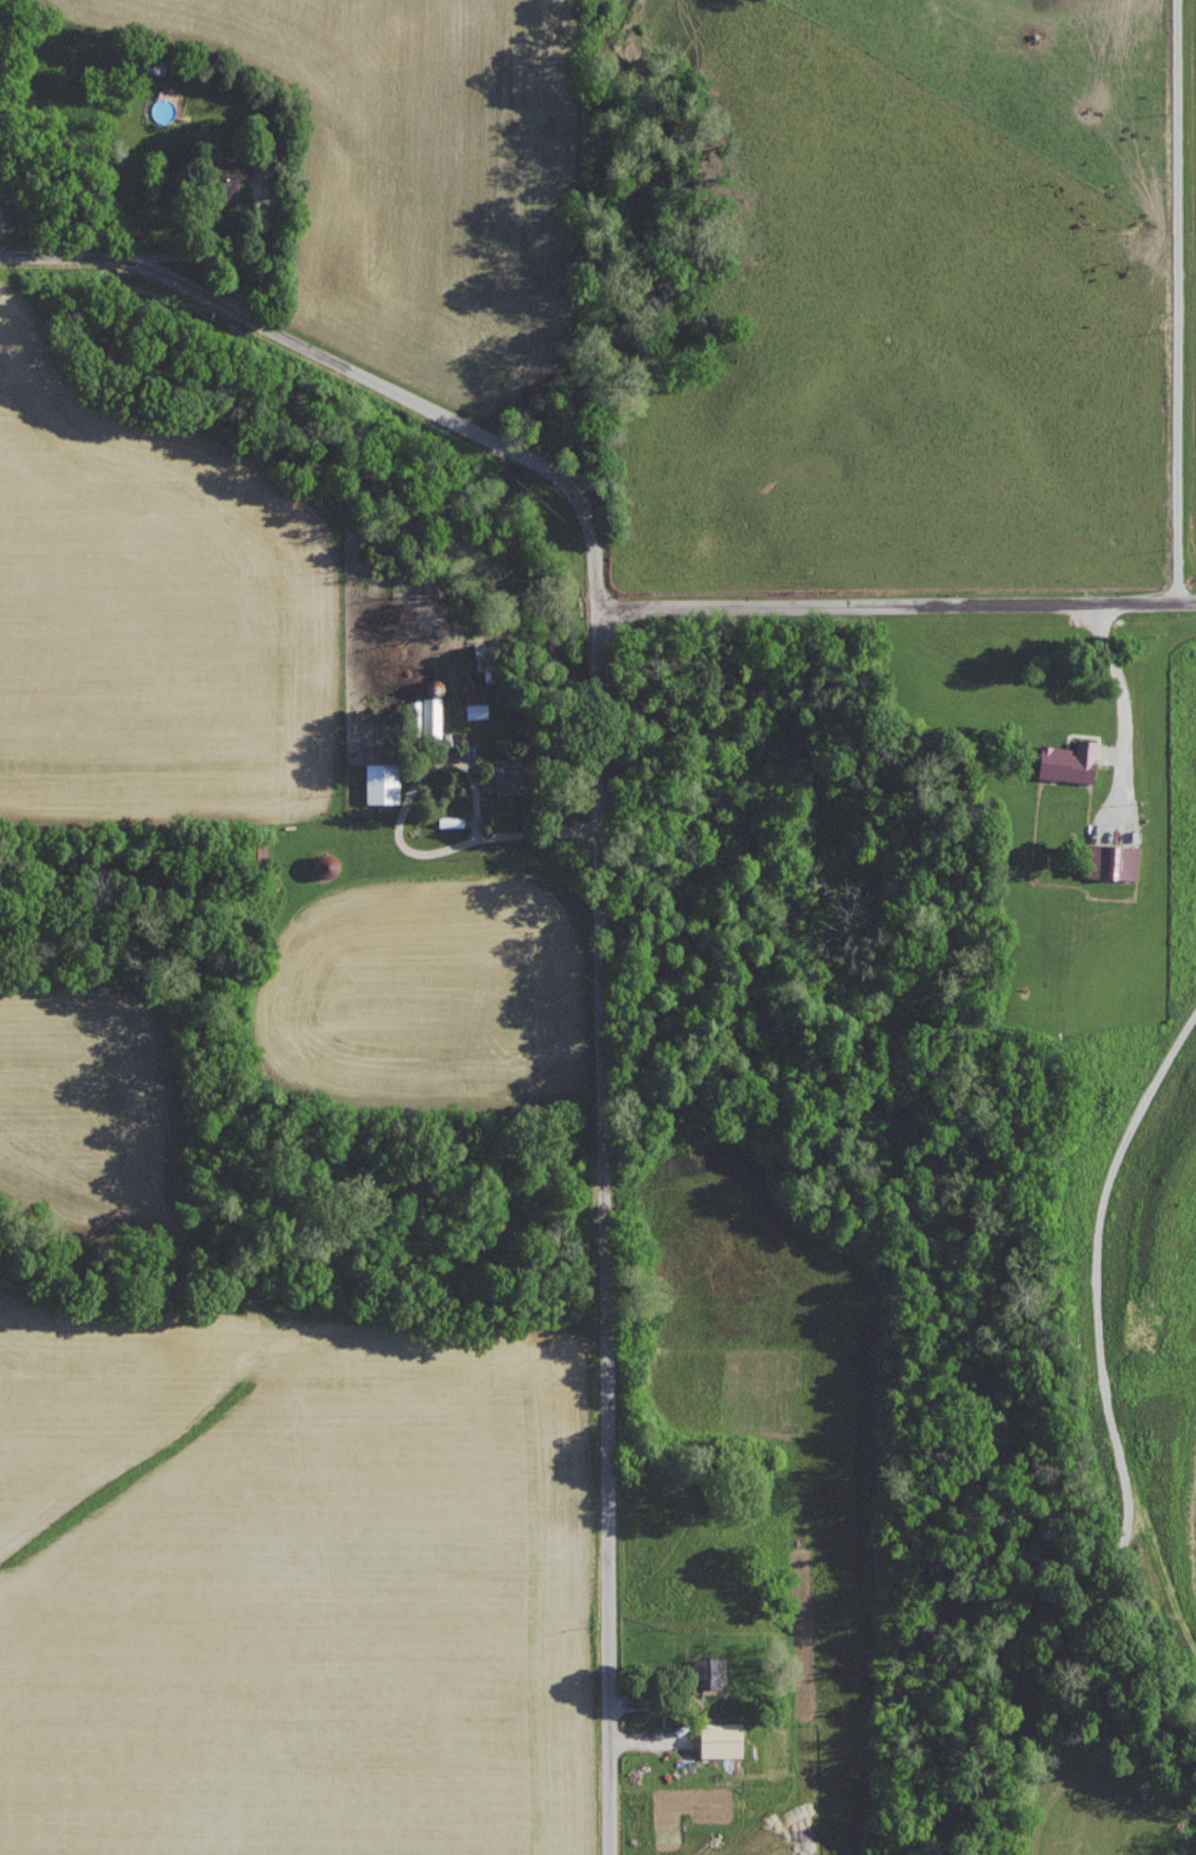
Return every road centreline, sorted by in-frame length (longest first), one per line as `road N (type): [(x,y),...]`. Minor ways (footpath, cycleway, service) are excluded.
road 1 (residential): [(610,1854),(599,614)]
road 2 (residential): [(599,614),(589,515),(550,464),(161,270),(89,250),(0,251)]
road 3 (residential): [(1190,599),(1189,0)]
road 4 (residential): [(1195,599),(599,614)]

